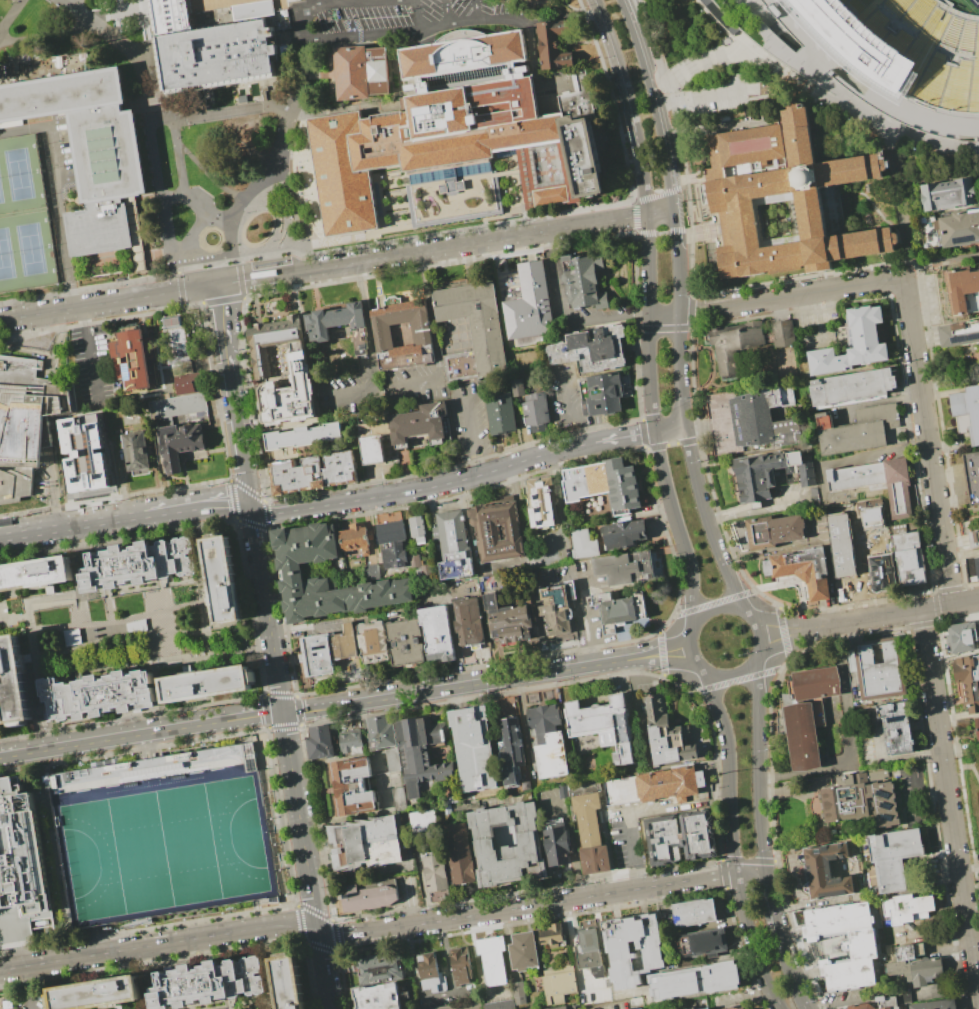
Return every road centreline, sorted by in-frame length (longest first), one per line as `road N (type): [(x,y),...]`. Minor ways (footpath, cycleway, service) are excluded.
road 1 (residential): [(283,712),(689,651)]
road 2 (residential): [(922,610),(978,1000)]
road 3 (tertiary): [(588,225),(221,285)]
road 4 (tertiary): [(738,873),(379,930)]
road 5 (tertiary): [(251,509),(269,515),(412,491),(595,442)]
road 6 (residential): [(903,283),(954,605)]
road 7 (tertiary): [(318,930),(276,925),(0,971)]
road 8 (residential): [(0,756),(283,712)]
road 9 (residential): [(678,314),(903,283)]
road 10 (tertiary): [(251,509),(221,285)]
road 11 (tertiary): [(221,285),(0,321)]
road 12 (tertiary): [(600,0),(635,113),(649,215)]
road 13 (tertiary): [(283,712),(318,930)]
road 14 (tertiary): [(672,213),(652,97),(620,0)]
road 15 (tertiary): [(649,215),(656,430)]
road 16 (tertiary): [(765,874),(756,665)]
road 17 (tertiary): [(251,509),(283,712)]
road 18 (tertiary): [(708,676),(728,736),(738,873)]
road 19 (tertiary): [(656,430),(692,562),(697,619)]
road 20 (tertiary): [(738,607),(698,492),(685,426)]
road 21 (residential): [(763,636),(922,610)]
road 22 (tertiary): [(0,538),(144,514)]
road 23 (tertiary): [(806,1008),(765,874)]
road 24 (tertiary): [(738,873),(758,968),(776,999)]

